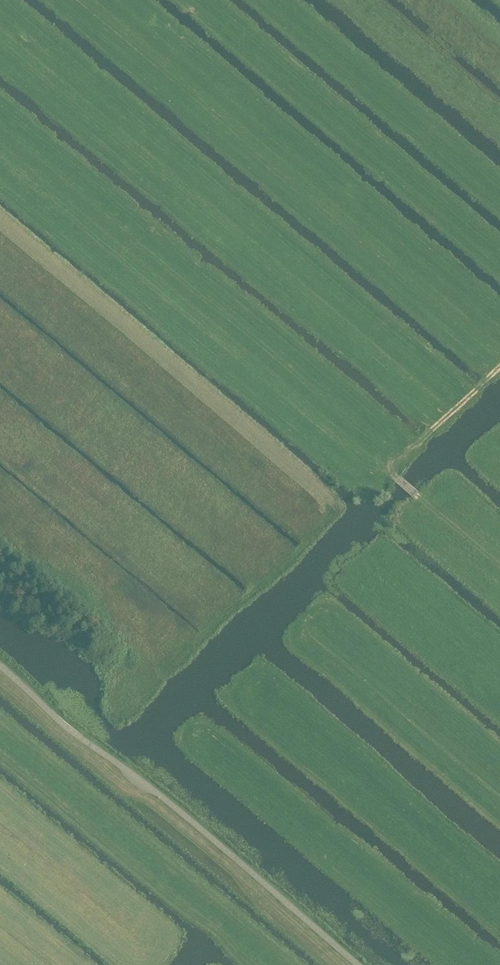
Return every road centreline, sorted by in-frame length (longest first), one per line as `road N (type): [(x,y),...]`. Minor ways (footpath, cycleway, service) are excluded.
road 1 (track): [(499,365),(392,472),(499,566)]

